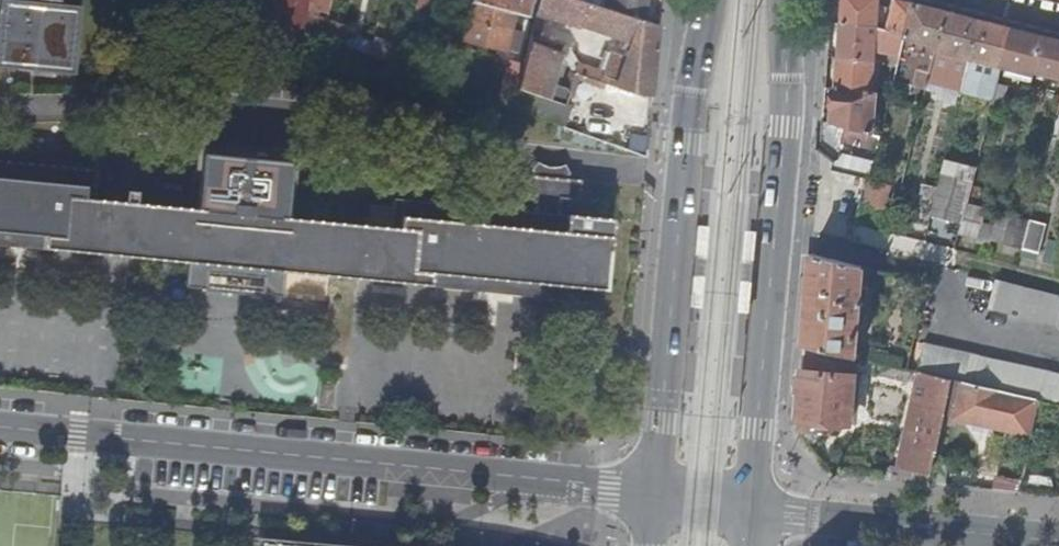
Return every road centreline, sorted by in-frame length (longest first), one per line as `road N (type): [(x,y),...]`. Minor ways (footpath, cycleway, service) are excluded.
road 1 (tertiary): [(653,497),(0,431)]
road 2 (primary): [(750,509),(784,125),(783,0)]
road 3 (primary): [(709,0),(690,88),(653,497)]
road 4 (tertiary): [(750,509),(1058,539)]

